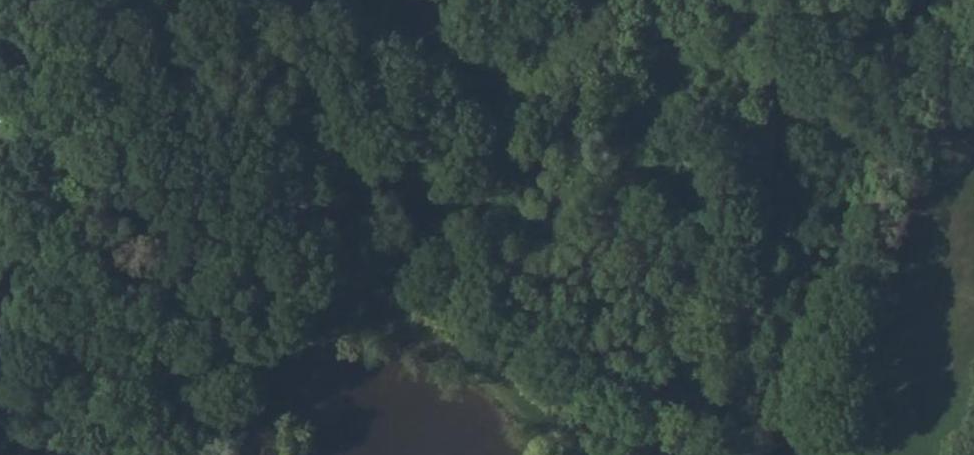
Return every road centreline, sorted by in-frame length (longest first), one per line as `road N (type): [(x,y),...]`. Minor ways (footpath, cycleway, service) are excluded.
road 1 (tertiary): [(0,388),(41,256),(55,156),(40,0)]

